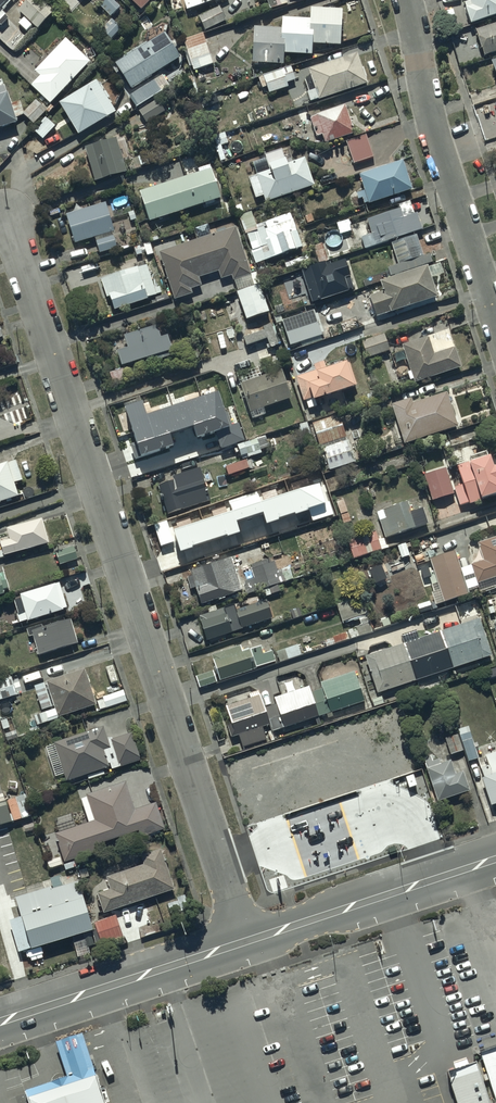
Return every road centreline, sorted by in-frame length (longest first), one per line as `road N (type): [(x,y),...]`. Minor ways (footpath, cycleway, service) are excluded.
road 1 (residential): [(246,941),(6,216)]
road 2 (residential): [(495,313),(433,129),(408,0)]
road 3 (tertiary): [(495,857),(246,941)]
road 4 (tertiary): [(246,941),(0,1023)]

